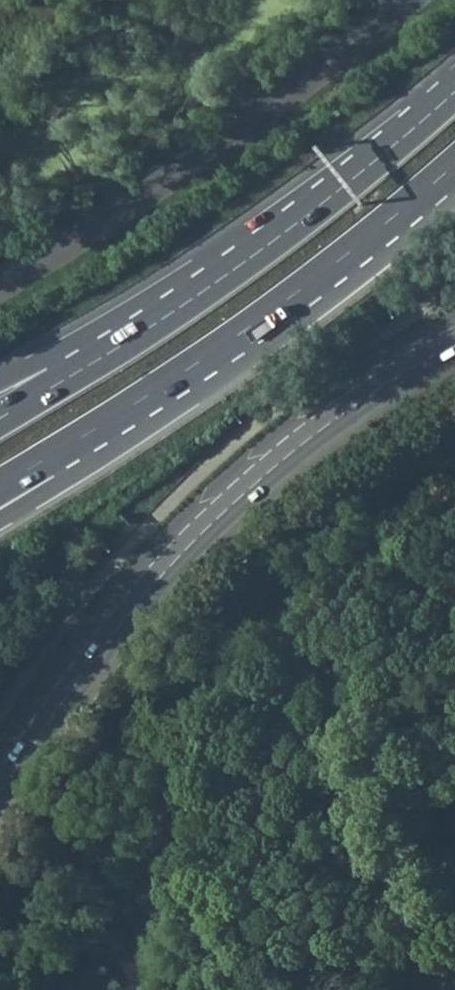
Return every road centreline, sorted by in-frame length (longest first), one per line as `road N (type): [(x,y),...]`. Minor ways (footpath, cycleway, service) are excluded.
road 1 (tertiary): [(0,773),(106,629),(204,518),(375,365),(454,317)]
road 2 (trunk): [(79,439),(279,306),(454,164)]
road 3 (trunk): [(454,90),(258,252),(90,362)]

